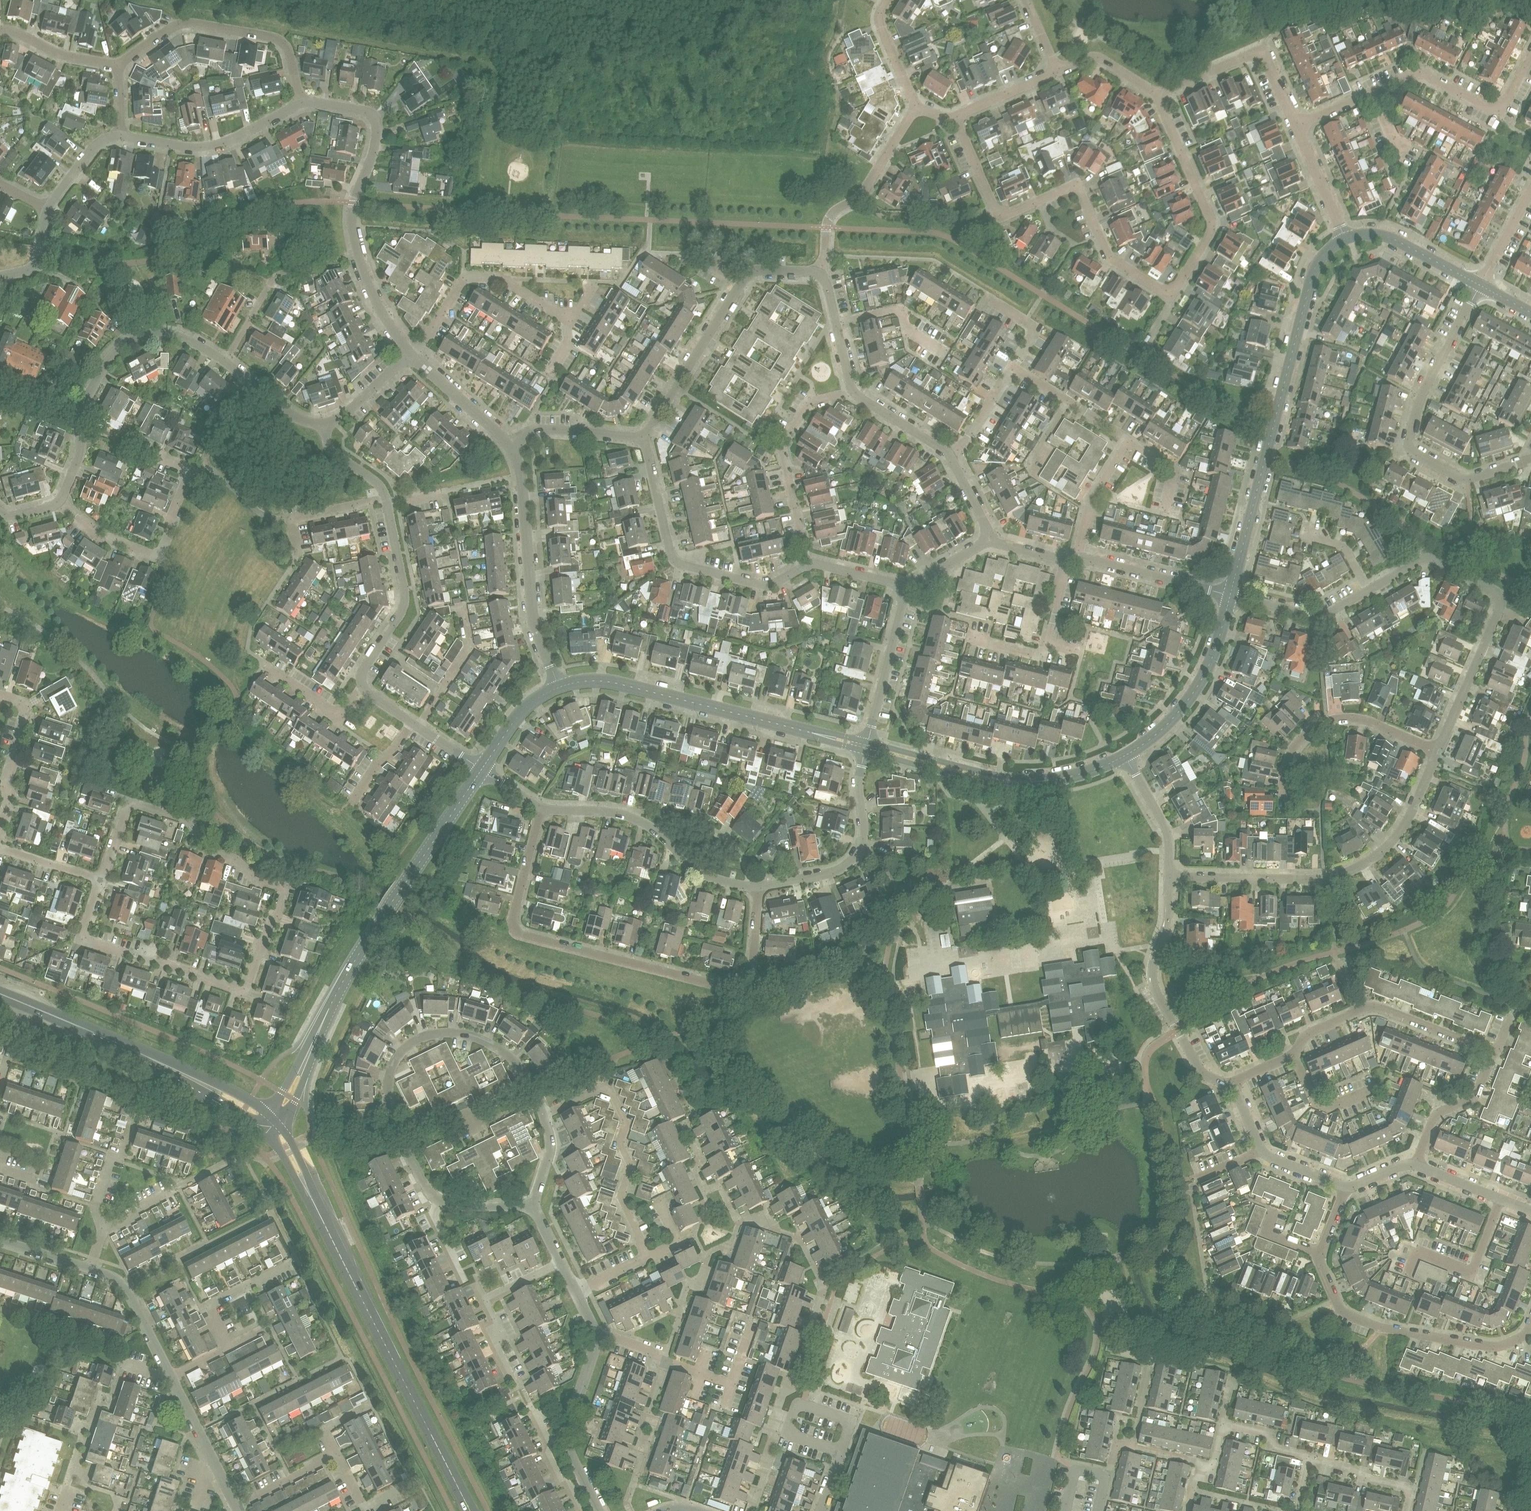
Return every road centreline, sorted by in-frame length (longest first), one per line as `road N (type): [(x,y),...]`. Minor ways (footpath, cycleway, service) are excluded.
road 1 (residential): [(130,802),(190,821),(204,849),(285,886),(245,993),(87,937),(103,879)]
road 2 (residential): [(757,887),(753,968),(735,986),(521,935),(513,918),(542,808)]
road 3 (tertiary): [(470,1510),(270,1124)]
road 4 (tertiary): [(1342,239),(1317,266),(1231,595)]
road 5 (residential): [(1173,298),(1108,259),(1073,187),(995,212),(951,118)]
road 6 (residential): [(1170,877),(1317,879),(1350,871),(1400,831),(1439,750)]
road 7 (unclassified): [(1530,1325),(1497,1347),(1347,1315),(1319,1261),(1345,1188)]
road 8 (residential): [(410,353),(383,314),(354,238),(354,203),(373,153),(375,119),(357,109),(301,105)]
road 9 (tertiary): [(866,746),(612,683),(559,688)]
road 10 (residential): [(1439,750),(1500,594),(1429,559),(1369,590)]
road 11 (residential): [(1524,463),(1462,479),(1410,446),(1422,395),(1480,287)]
road 12 (tertiary): [(270,1124),(214,1090),(0,997)]
road 13 (residential): [(1228,1085),(1294,1055),(1306,1036),(1372,1007),(1494,1054)]
road 14 (residential): [(544,1117),(514,1062),(480,1040),(431,1035),(392,1068),(389,1103),(400,1139)]
road 15 (residential): [(1296,126),(1425,77),(1502,106),(1530,59)]
road 16 (tertiary): [(270,1124),(404,887)]
road 17 (residential): [(809,564),(765,586),(676,561),(642,435)]
road 18 (tertiary): [(1126,755),(1083,773),(1024,782),(866,746)]
road 19 (residential): [(559,688),(533,617),(521,476),(509,445)]
road 20 (residential): [(550,1443),(489,1331),(498,1327),(488,1307),(490,1297),(560,1263)]
road 21 (residential): [(60,499),(92,533),(157,555),(188,473),(149,454)]
road 22 (residential): [(648,1259),(622,1198),(623,1122),(612,1097),(594,1091),(544,1117)]
road 23 (residential): [(301,105),(276,39),(177,25),(118,66)]
road 24 (residential): [(1228,1085),(1200,1070),(1153,984),(1170,877)]
road 25 (residential): [(1173,298),(1211,228),(1154,94)]
road 26 (residential): [(1284,812),(1293,750),(1326,722),(1359,720),(1439,750)]
road 27 (residential): [(809,564),(784,444),(814,400),(854,392)]
road 28 (residential): [(757,887),(831,873),(860,850),(866,746)]
road 29 (residential): [(410,353),(464,278),(504,279),(569,322)]
road 30 (residential): [(225,362),(171,333),(134,339),(93,384),(80,430)]
road 31 (residential): [(1296,126),(1260,49),(1154,94)]
road 32 (residential): [(363,688),(362,671),(404,603),(387,503)]
road 33 (tertiary): [(1231,595),(1198,686),(1161,731),(1126,755)]
road 34 (residential): [(818,273),(829,221),(863,194),(914,110)]
road 35 (residential): [(301,105),(209,149),(118,139)]
road 36 (residential): [(642,435),(739,287)]
road 37 (residential): [(904,585),(866,746)]
road 38 (residential): [(1345,1188),(1268,1156),(1228,1085)]
road 39 (residential): [(1231,595),(1078,558)]
road 40 (residential): [(0,834),(5,776),(24,717),(23,706),(0,696)]
road 41 (tertiary): [(1480,287),(1387,238),(1342,239)]
road 42 (residential): [(1231,595),(1319,616),(1369,590)]
road 43 (residential): [(732,1384),(616,1339),(595,1339)]
road 44 (residential): [(237,1506),(171,1377)]
road 45 (residential): [(1416,1166),(1435,1116),(1476,1094),(1494,1054)]
road 46 (residential): [(228,1348),(206,1306),(290,1263)]
road 47 (tertiary): [(482,770),(404,887)]
road 48 (residential): [(171,1377),(122,1284),(90,1271)]
road 49 (residential): [(509,445),(537,429),(642,435)]
road 50 (residential): [(509,445),(410,353)]
road 51 (residential): [(1127,439),(1014,369)]
road 52 (residential): [(1170,877),(1168,833),(1126,755)]
road 53 (residential): [(836,322),(900,312),(911,336),(946,355)]
road 54 (residential): [(749,887),(744,860),(719,834),(672,821),(656,830)]
road 55 (residential): [(1104,1476),(1117,1444),(1132,1447),(1148,1369)]
road 56 (residential): [(104,1229),(97,1201),(136,1111)]
road 57 (residential): [(1407,1510),(1406,1485),(1309,1457)]
road 58 (residential): [(301,269),(275,277),(225,362)]
road 59 (residential): [(0,32),(118,66)]
road 60 (residential): [(1342,239),(1296,126)]

